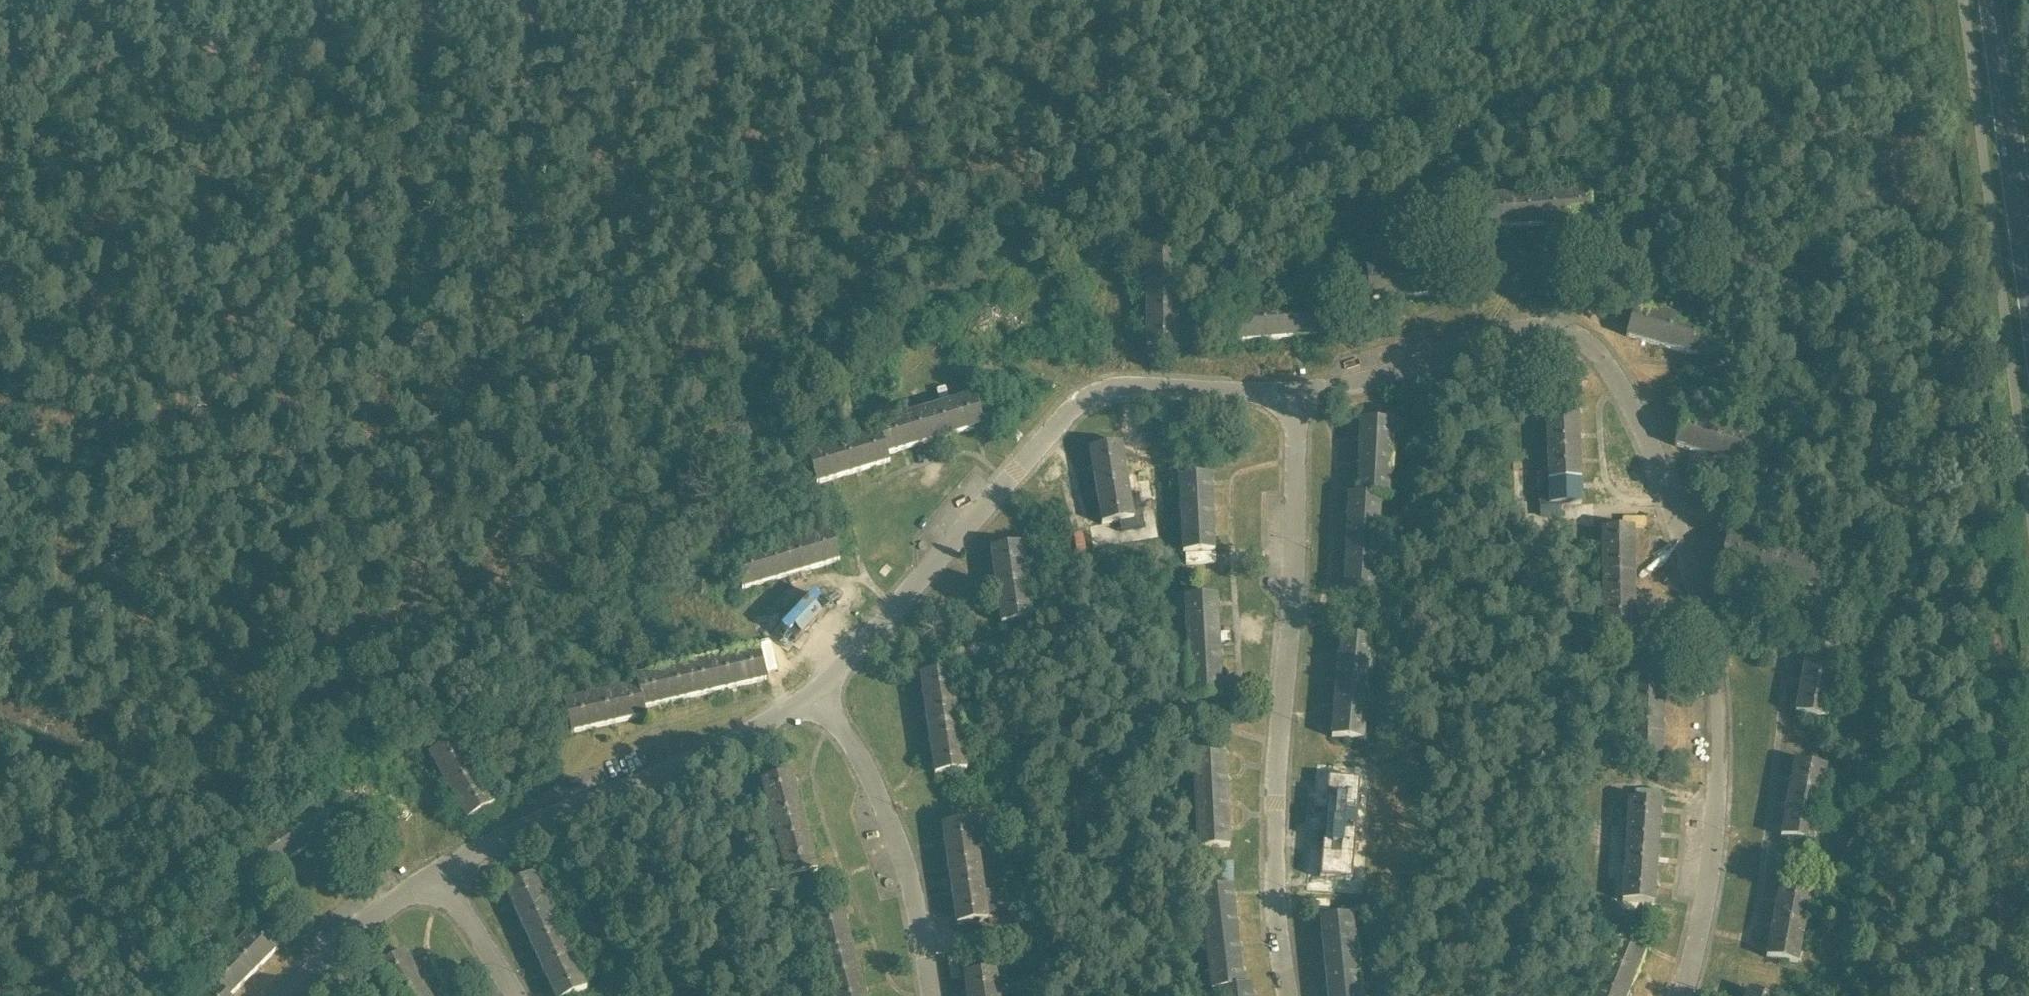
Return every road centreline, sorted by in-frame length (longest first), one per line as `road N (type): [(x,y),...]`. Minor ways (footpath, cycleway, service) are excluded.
road 1 (residential): [(1689,995),(1722,816),(1725,711),(1669,463),(1628,382),(1564,328),(1521,328),(1356,383),(1303,391)]
road 2 (residential): [(1303,391),(1141,382),(1096,396),(1063,422),(827,706)]
road 3 (residential): [(1303,391),(1303,621),(1283,776),(1288,960),(1297,995)]
road 4 (residential): [(827,706),(605,793),(441,881)]
road 5 (residential): [(941,995),(910,850),(856,738),(827,706)]
road 6 (secondary): [(2028,278),(1992,0)]
road 7 (residential): [(441,881),(374,928),(302,995)]
road 8 (residential): [(441,881),(522,995)]

